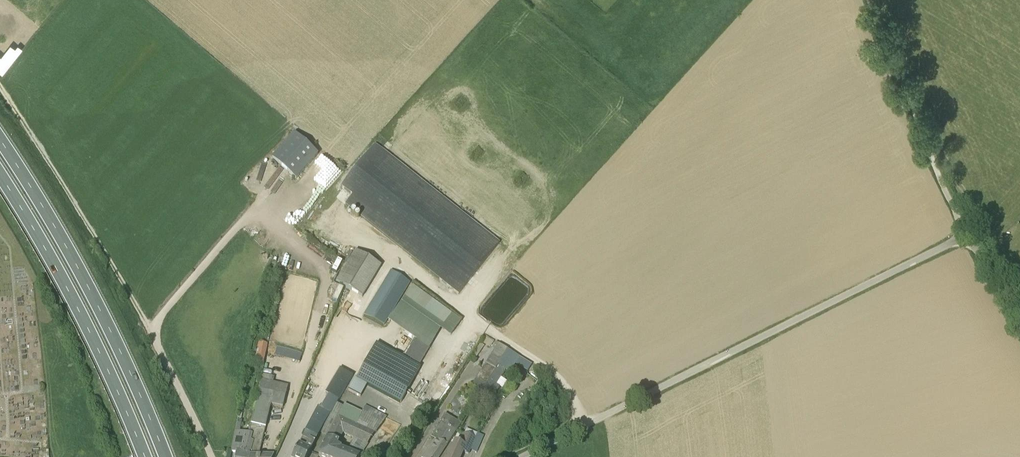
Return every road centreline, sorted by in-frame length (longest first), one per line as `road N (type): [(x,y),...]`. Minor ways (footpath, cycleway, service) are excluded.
road 1 (track): [(523,456),(967,234)]
road 2 (trunk): [(166,456),(96,301),(0,141)]
road 3 (trunk): [(0,175),(81,314),(145,456)]
road 4 (track): [(150,330),(0,84)]
road 5 (track): [(967,234),(869,0)]
road 6 (track): [(586,425),(552,371),(485,324)]

